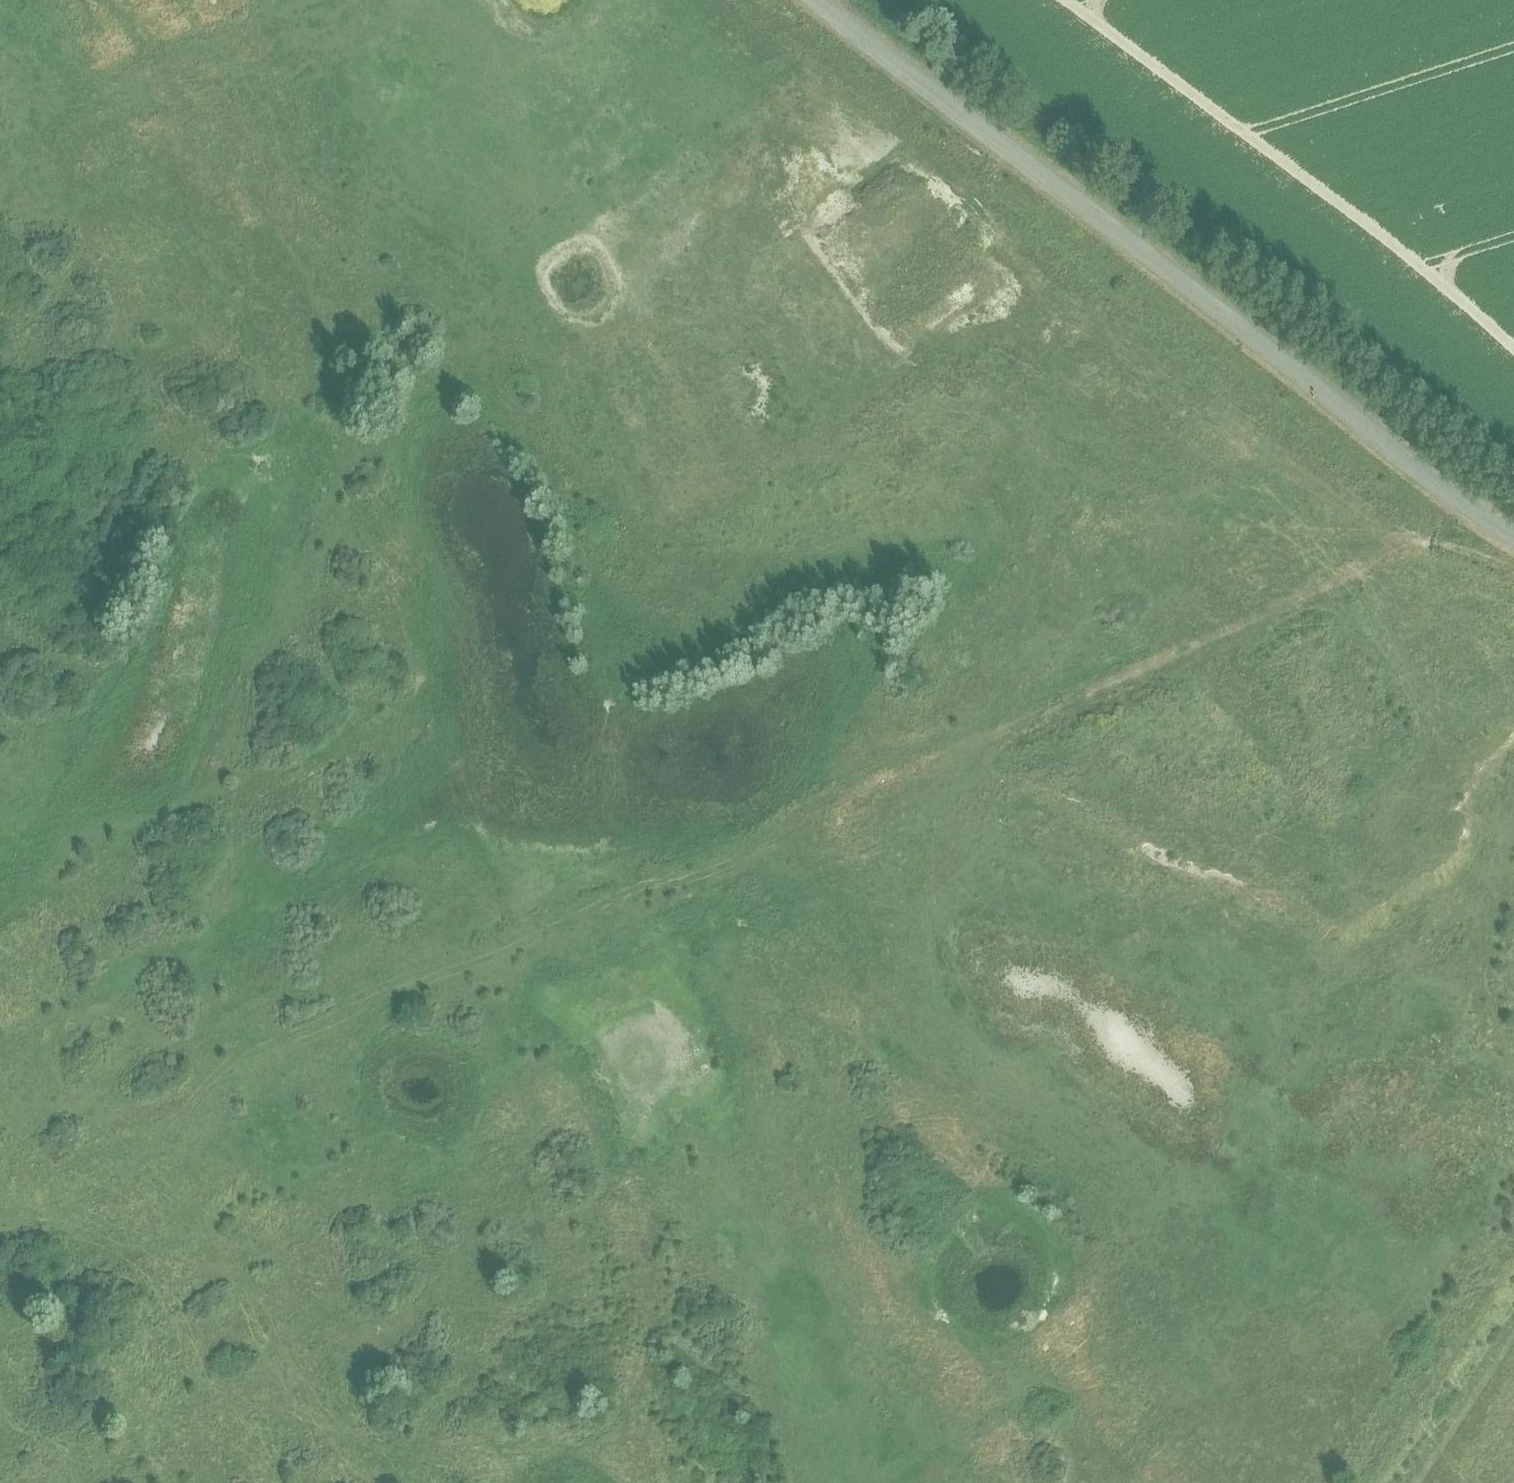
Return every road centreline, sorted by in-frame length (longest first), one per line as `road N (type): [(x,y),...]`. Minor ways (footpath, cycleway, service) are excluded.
road 1 (track): [(138,1115),(385,998),(717,858),(1381,557),(1414,543),(1453,550)]
road 2 (unclassified): [(1513,538),(815,0)]
road 3 (track): [(1414,543),(1341,505),(1165,365),(1057,345)]
road 4 (track): [(1418,1482),(1513,1336)]

